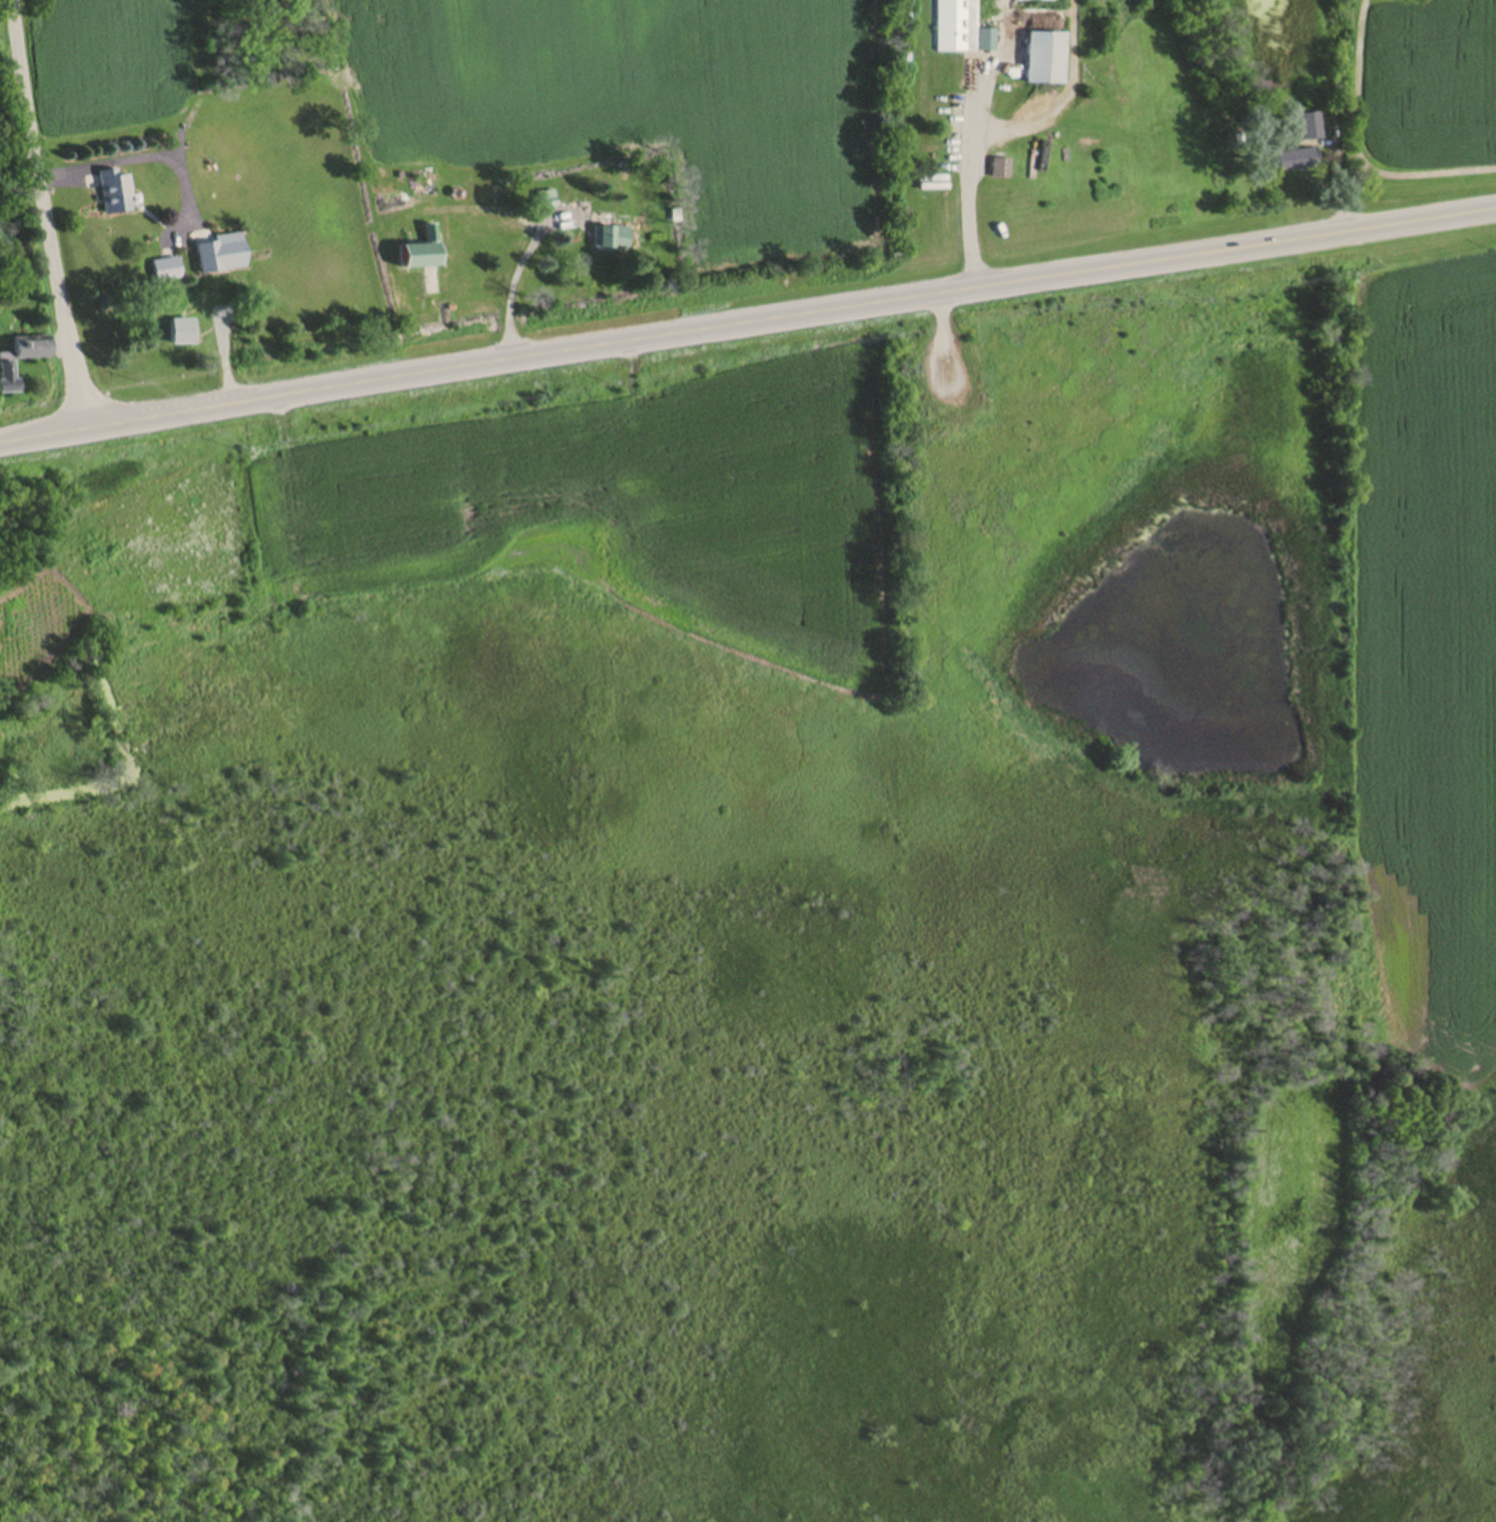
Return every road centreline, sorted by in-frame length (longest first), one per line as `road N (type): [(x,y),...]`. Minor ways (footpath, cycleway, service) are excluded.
road 1 (primary): [(1495,211),(0,448)]
road 2 (residential): [(93,433),(21,121),(6,0)]

